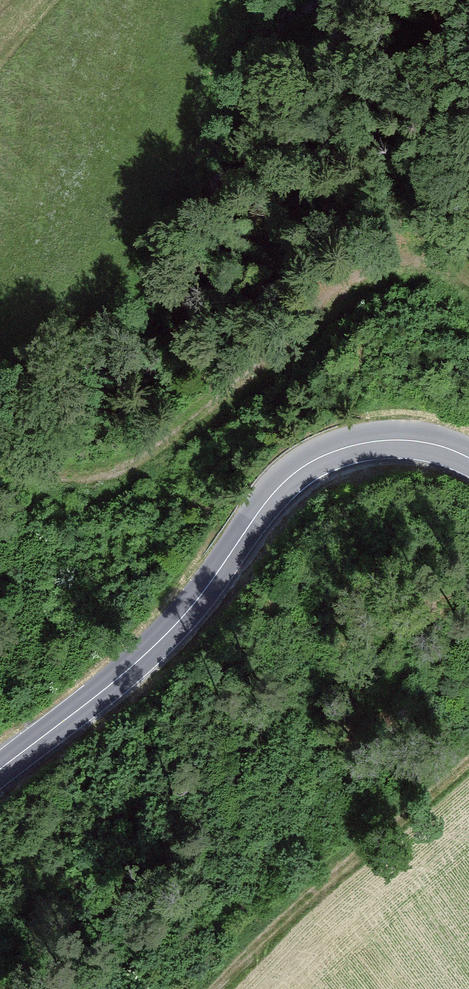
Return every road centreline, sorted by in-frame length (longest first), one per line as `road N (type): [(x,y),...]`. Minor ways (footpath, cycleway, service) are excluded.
road 1 (secondary): [(0,769),(163,638),(272,495),(308,464),(346,447),(393,440),(468,459)]
road 2 (track): [(0,453),(53,477),(103,476),(153,457),(371,273),(407,262),(468,282)]
road 3 (track): [(213,988),(468,760)]

